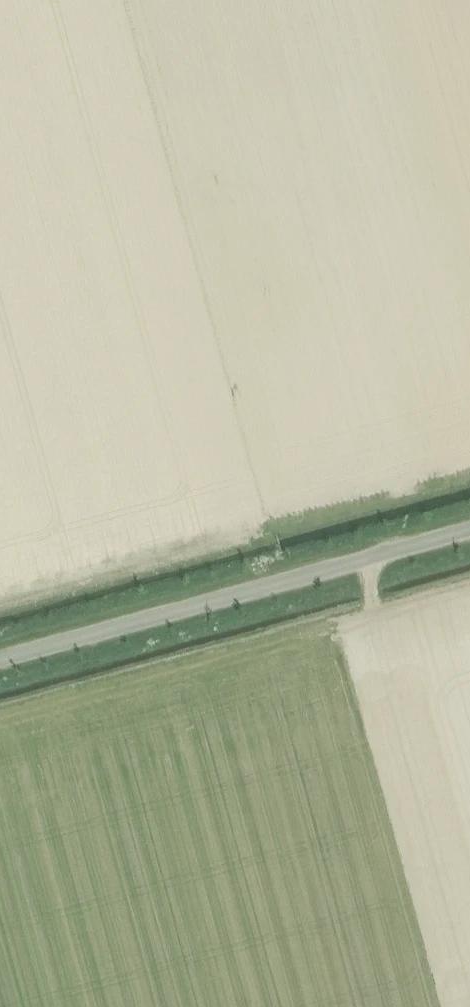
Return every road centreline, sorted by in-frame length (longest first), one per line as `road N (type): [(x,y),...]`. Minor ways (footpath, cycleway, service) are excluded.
road 1 (unclassified): [(0,660),(469,530)]

